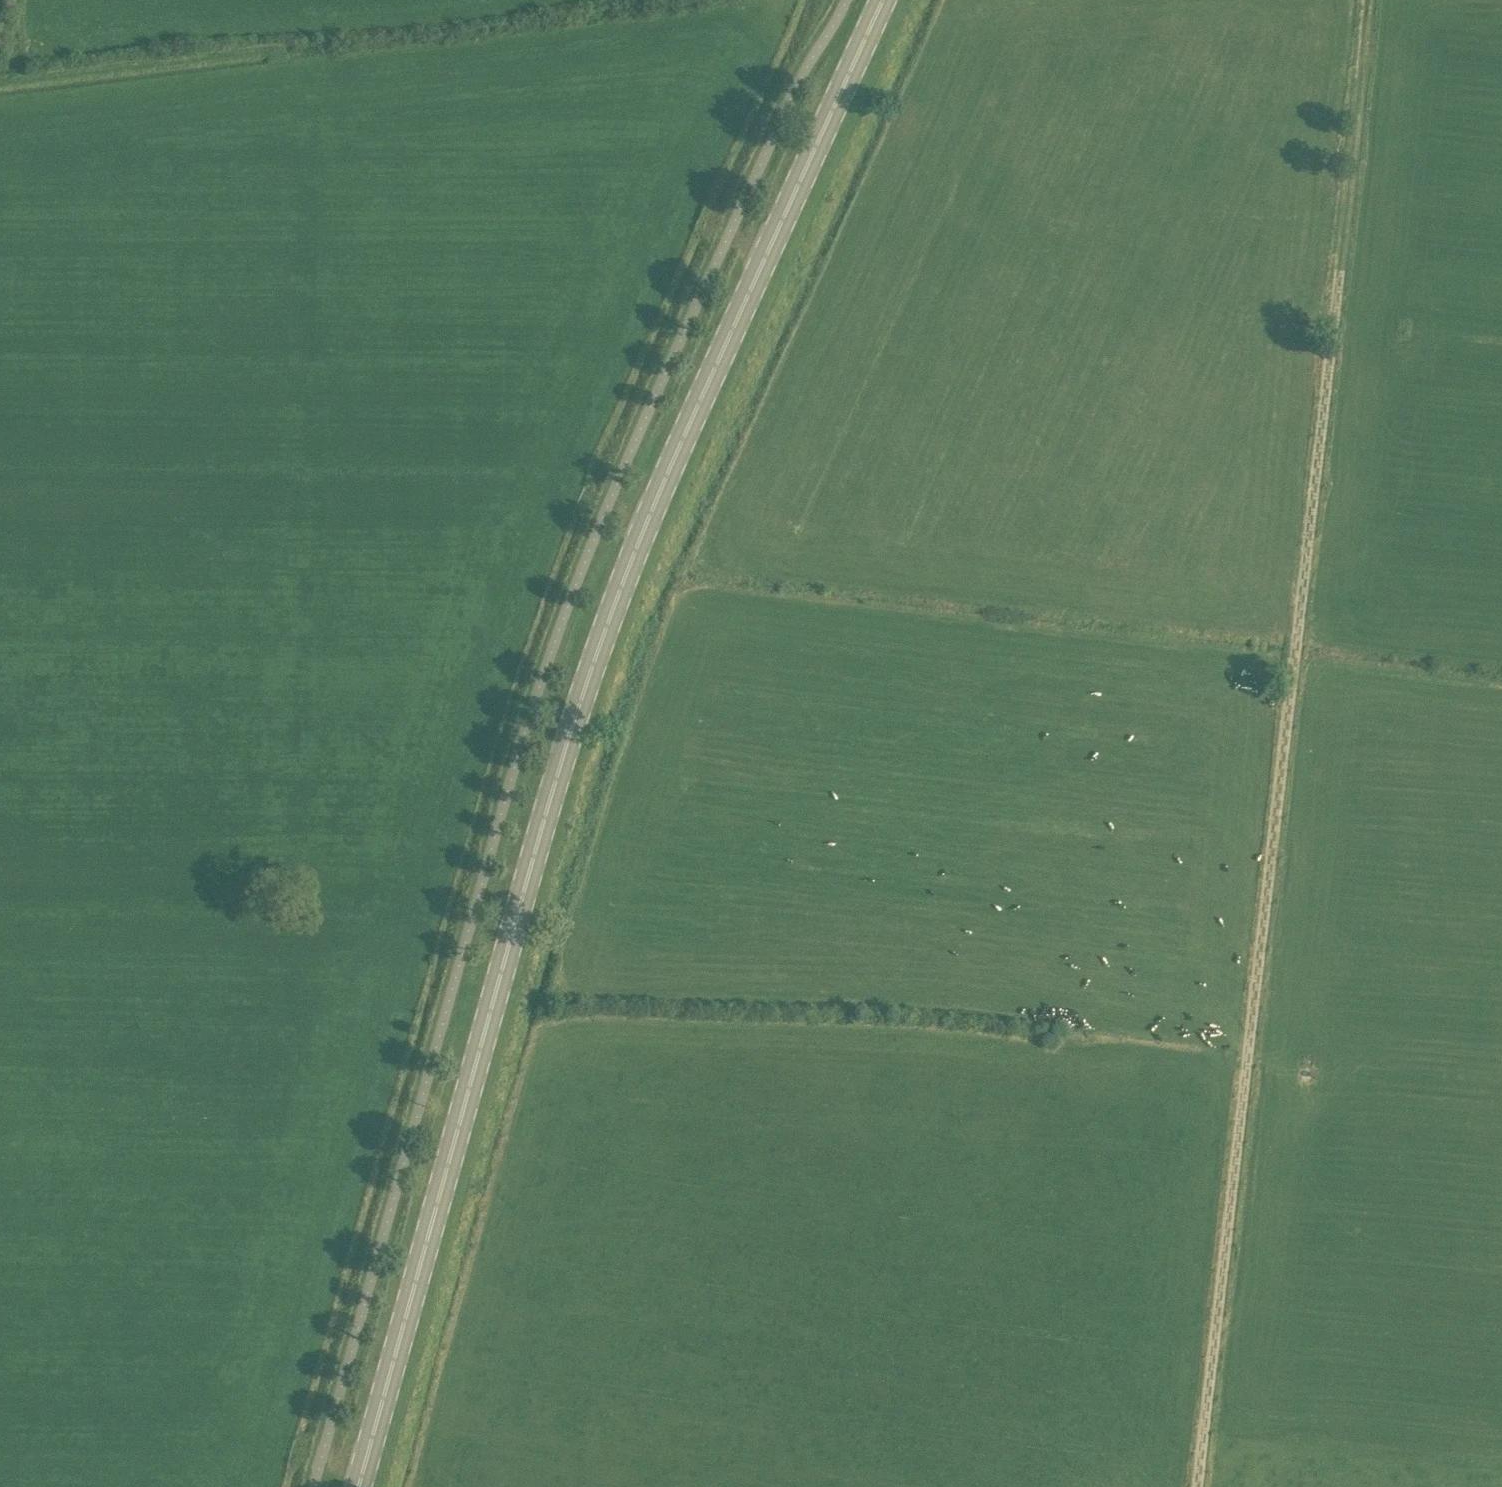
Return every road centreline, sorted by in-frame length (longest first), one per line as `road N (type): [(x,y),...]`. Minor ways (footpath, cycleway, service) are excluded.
road 1 (primary): [(357,1486),(576,709),(711,374),(882,0)]

